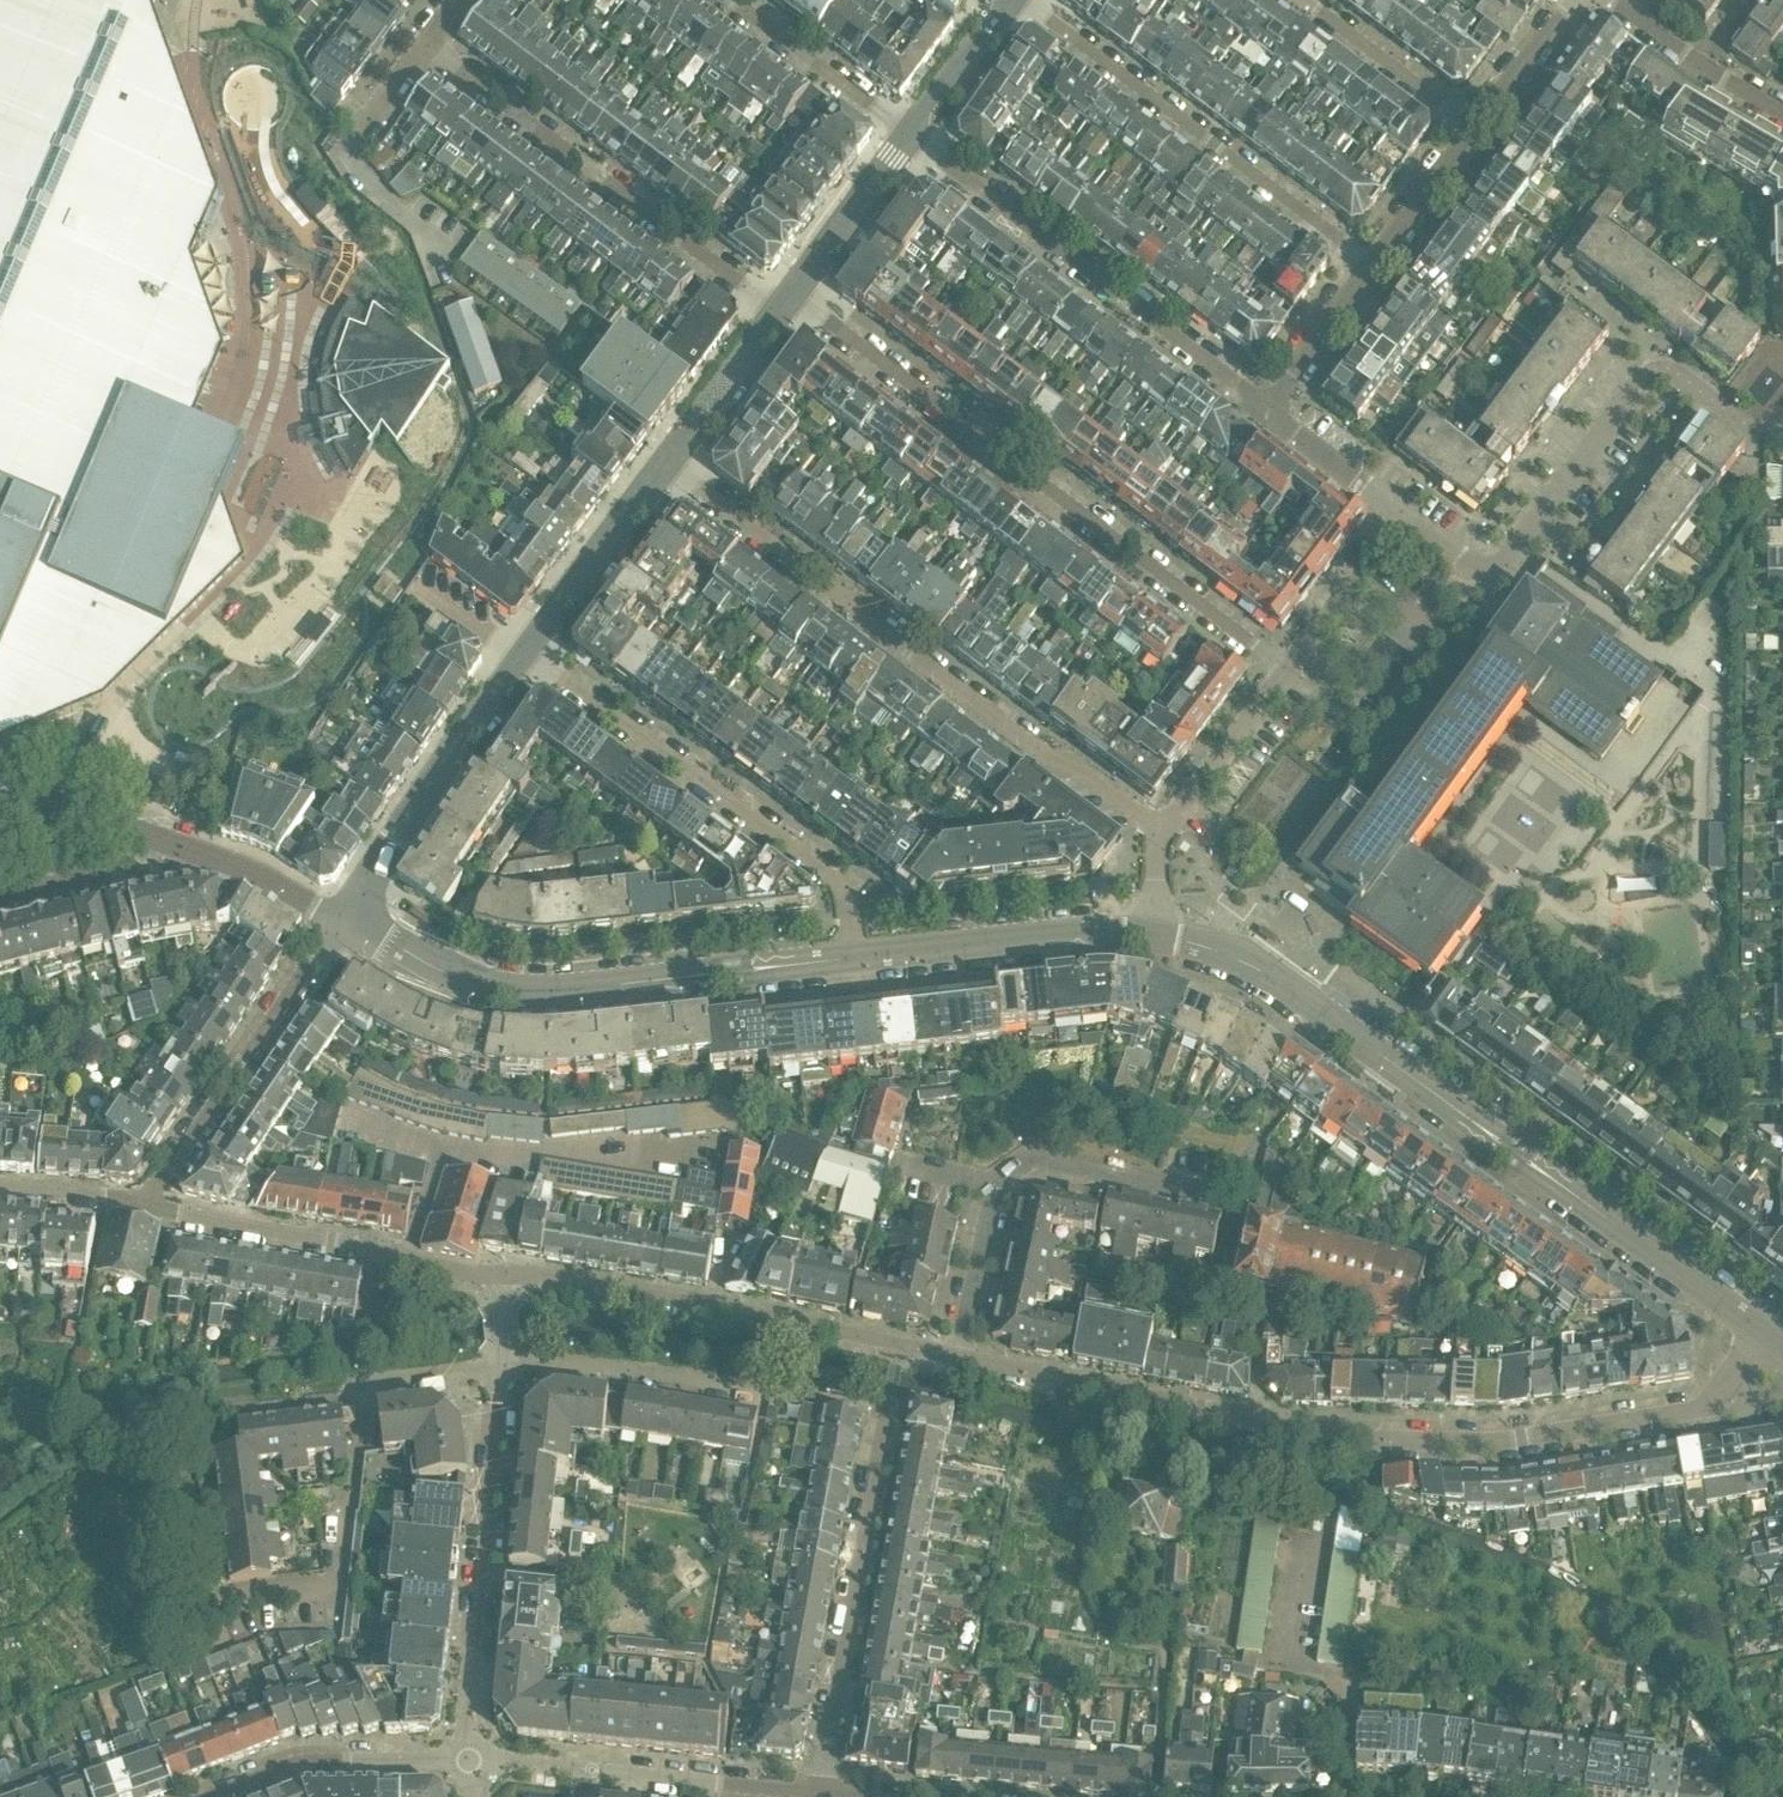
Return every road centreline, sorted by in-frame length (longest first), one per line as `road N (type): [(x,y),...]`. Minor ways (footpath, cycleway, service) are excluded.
road 1 (residential): [(959,1357),(1357,1438),(1520,1440),(1709,1405),(1762,1328)]
road 2 (tertiary): [(1155,933),(1238,954),(1762,1328)]
road 3 (residential): [(791,289),(1289,671)]
road 4 (residential): [(665,463),(1058,764),(1071,763),(1164,832)]
road 5 (tertiary): [(342,920),(504,990),(555,993),(858,957)]
road 6 (residential): [(526,655),(842,882),(858,957)]
road 7 (residential): [(502,1275),(575,1281),(959,1357)]
road 8 (residential): [(1266,409),(909,135)]
road 9 (residential): [(776,310),(425,45)]
road 10 (residential): [(1024,0),(1374,266)]
road 11 (residential): [(1217,1193),(1046,1156),(1028,1159),(994,1184),(959,1357)]
road 12 (residential): [(821,1792),(890,1395)]
road 13 (residential): [(503,1367),(469,1760)]
road 14 (tertiary): [(0,806),(52,802),(256,873),(342,920)]
road 15 (residential): [(147,1204),(502,1275)]
road 16 (residential): [(469,1760),(821,1792)]
road 17 (residential): [(147,1204),(342,920)]
road 18 (residential): [(1406,517),(1462,557),(1496,565),(1513,554),(1640,379)]
road 19 (residential): [(526,655),(342,920)]
road 20 (tertiary): [(858,957),(1155,933)]
road 21 (residential): [(503,1367),(631,1366),(778,1391)]
road 22 (residential): [(469,1760),(321,1759),(203,1796)]
road 23 (residential): [(665,463),(526,655)]
road 24 (residential): [(734,0),(909,135)]
road 25 (residential): [(1475,129),(1306,0)]
road 26 (residential): [(1164,832),(1289,671)]
road 27 (residential): [(909,135),(791,289)]
road 28 (residential): [(1289,671),(1406,517)]
road 29 (residential): [(776,310),(665,463)]
road 30 (residential): [(1374,266),(1266,409)]
road 31 (residential): [(1406,517),(1266,409)]
road 32 (residential): [(1475,129),(1374,266)]
road 33 (residential): [(1011,0),(909,135)]
road 34 (residential): [(1571,0),(1475,129)]
road 35 (residential): [(0,1186),(147,1204)]
road 36 (residential): [(526,655),(418,581)]
road 37 (residential): [(353,146),(425,45)]

